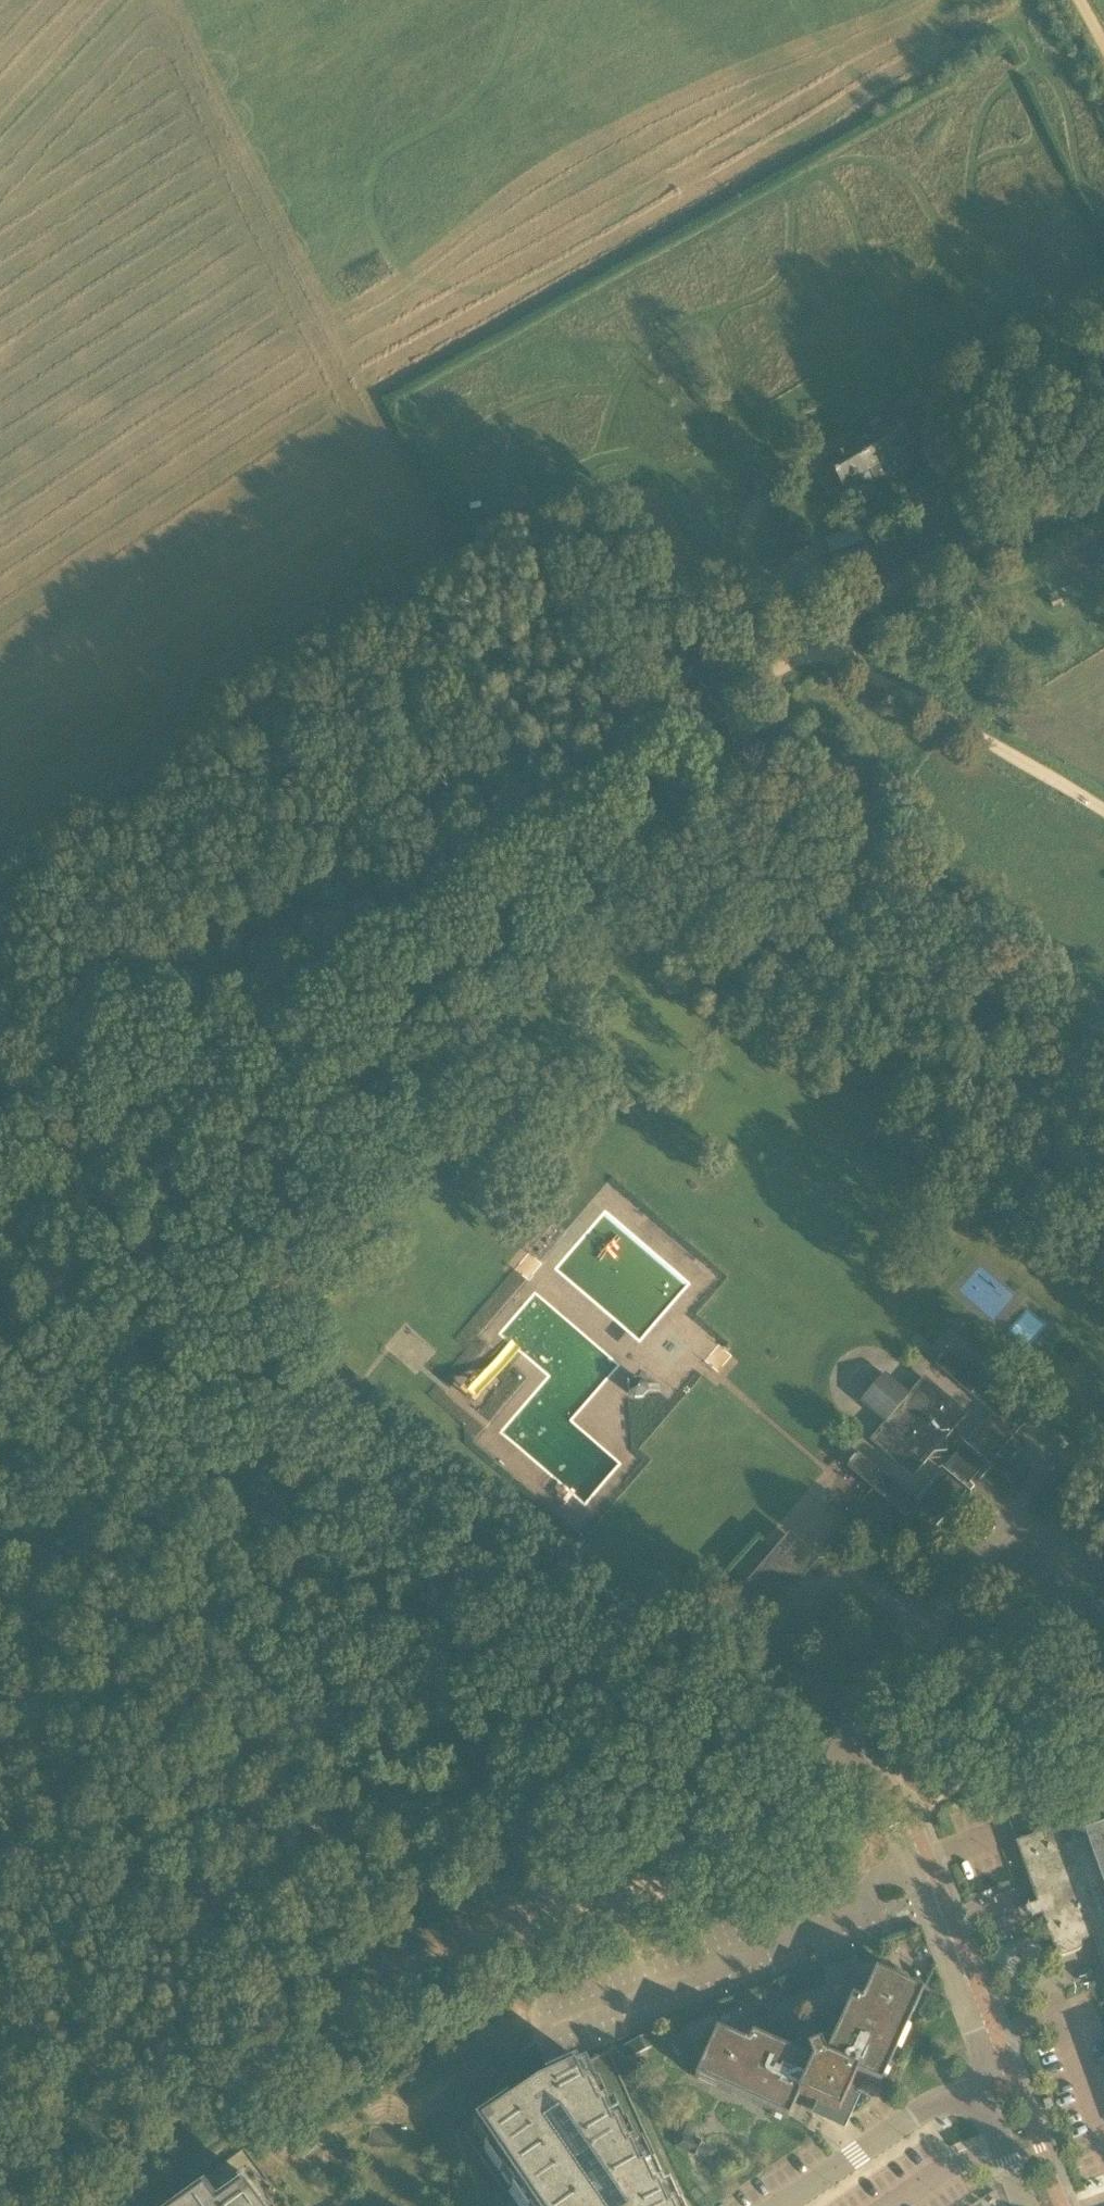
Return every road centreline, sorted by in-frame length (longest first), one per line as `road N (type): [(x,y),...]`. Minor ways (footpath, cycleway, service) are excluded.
road 1 (track): [(654,755),(0,1215)]
road 2 (track): [(607,1646),(184,1394),(0,1229)]
road 3 (unclassified): [(967,2100),(978,2080),(979,2046),(884,1807),(607,1646)]
road 4 (track): [(1103,810),(844,662),(820,637)]
road 5 (track): [(820,637),(941,563),(1103,499)]
road 6 (residential): [(783,2205),(926,2109),(967,2100)]
road 7 (track): [(820,637),(654,755)]
road 8 (residential): [(1025,2205),(1003,2148),(967,2100)]

